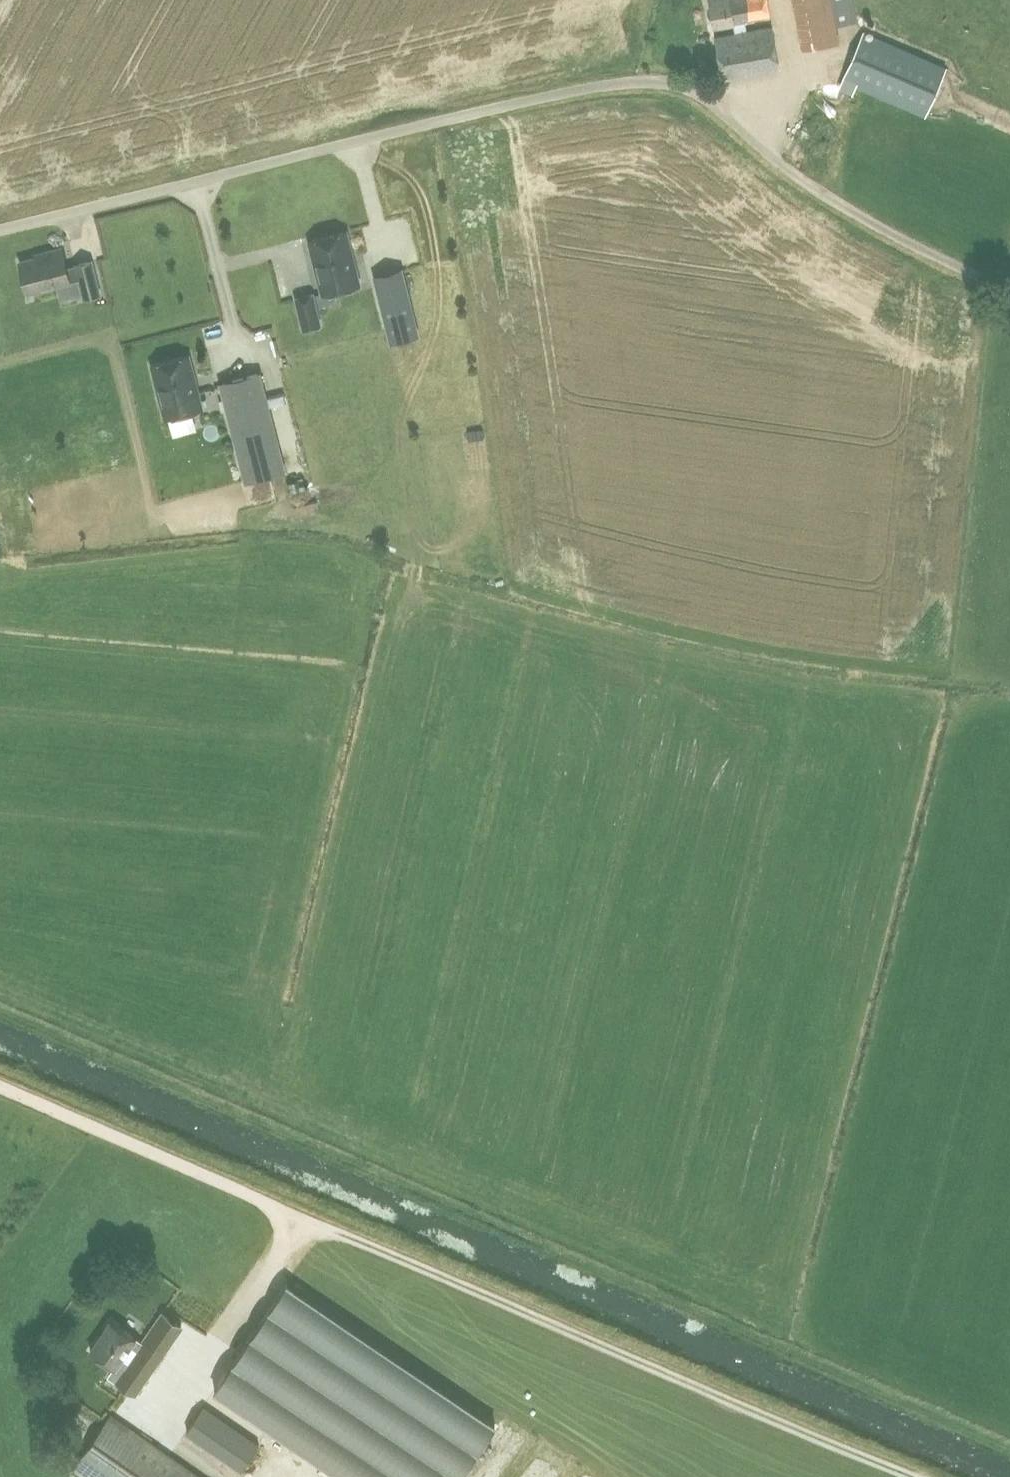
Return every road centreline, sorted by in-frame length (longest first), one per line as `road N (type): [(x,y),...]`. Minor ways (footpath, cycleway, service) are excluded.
road 1 (unclassified): [(1009,279),(757,143),(703,95),(661,82),(610,83),(463,115),(0,230)]
road 2 (track): [(913,1476),(0,1087)]

